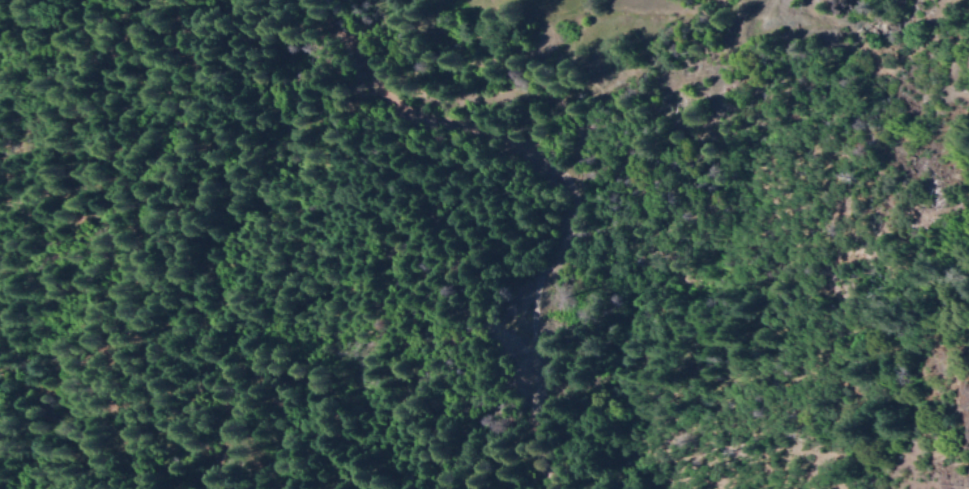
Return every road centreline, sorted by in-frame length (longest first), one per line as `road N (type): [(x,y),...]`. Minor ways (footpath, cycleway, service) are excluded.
road 1 (residential): [(775,0),(721,48),(610,80),(455,107),(384,82),(351,44),(330,0)]
road 2 (residential): [(474,104),(367,256),(334,324),(333,377),(353,451),(368,469),(410,488)]

